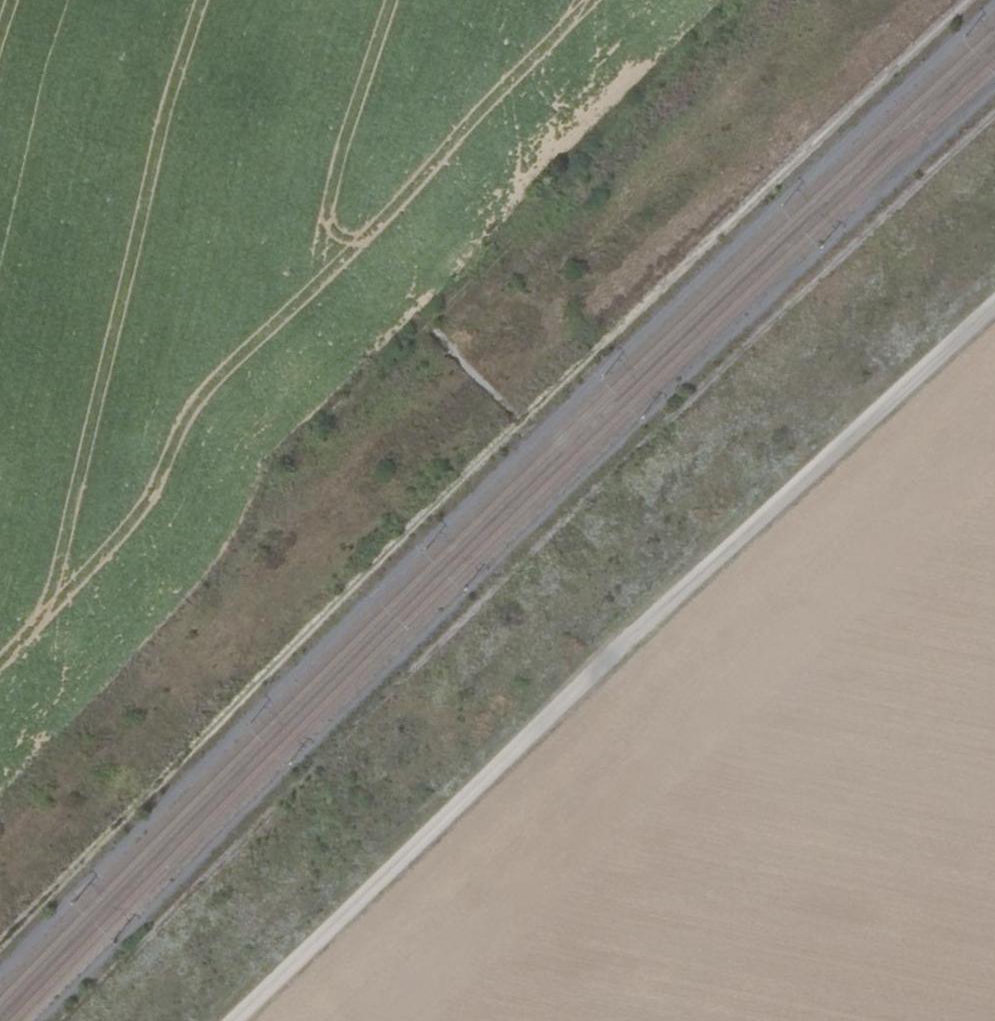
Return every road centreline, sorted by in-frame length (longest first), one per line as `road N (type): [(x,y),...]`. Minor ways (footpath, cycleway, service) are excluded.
road 1 (track): [(994,304),(615,655),(238,1020)]

